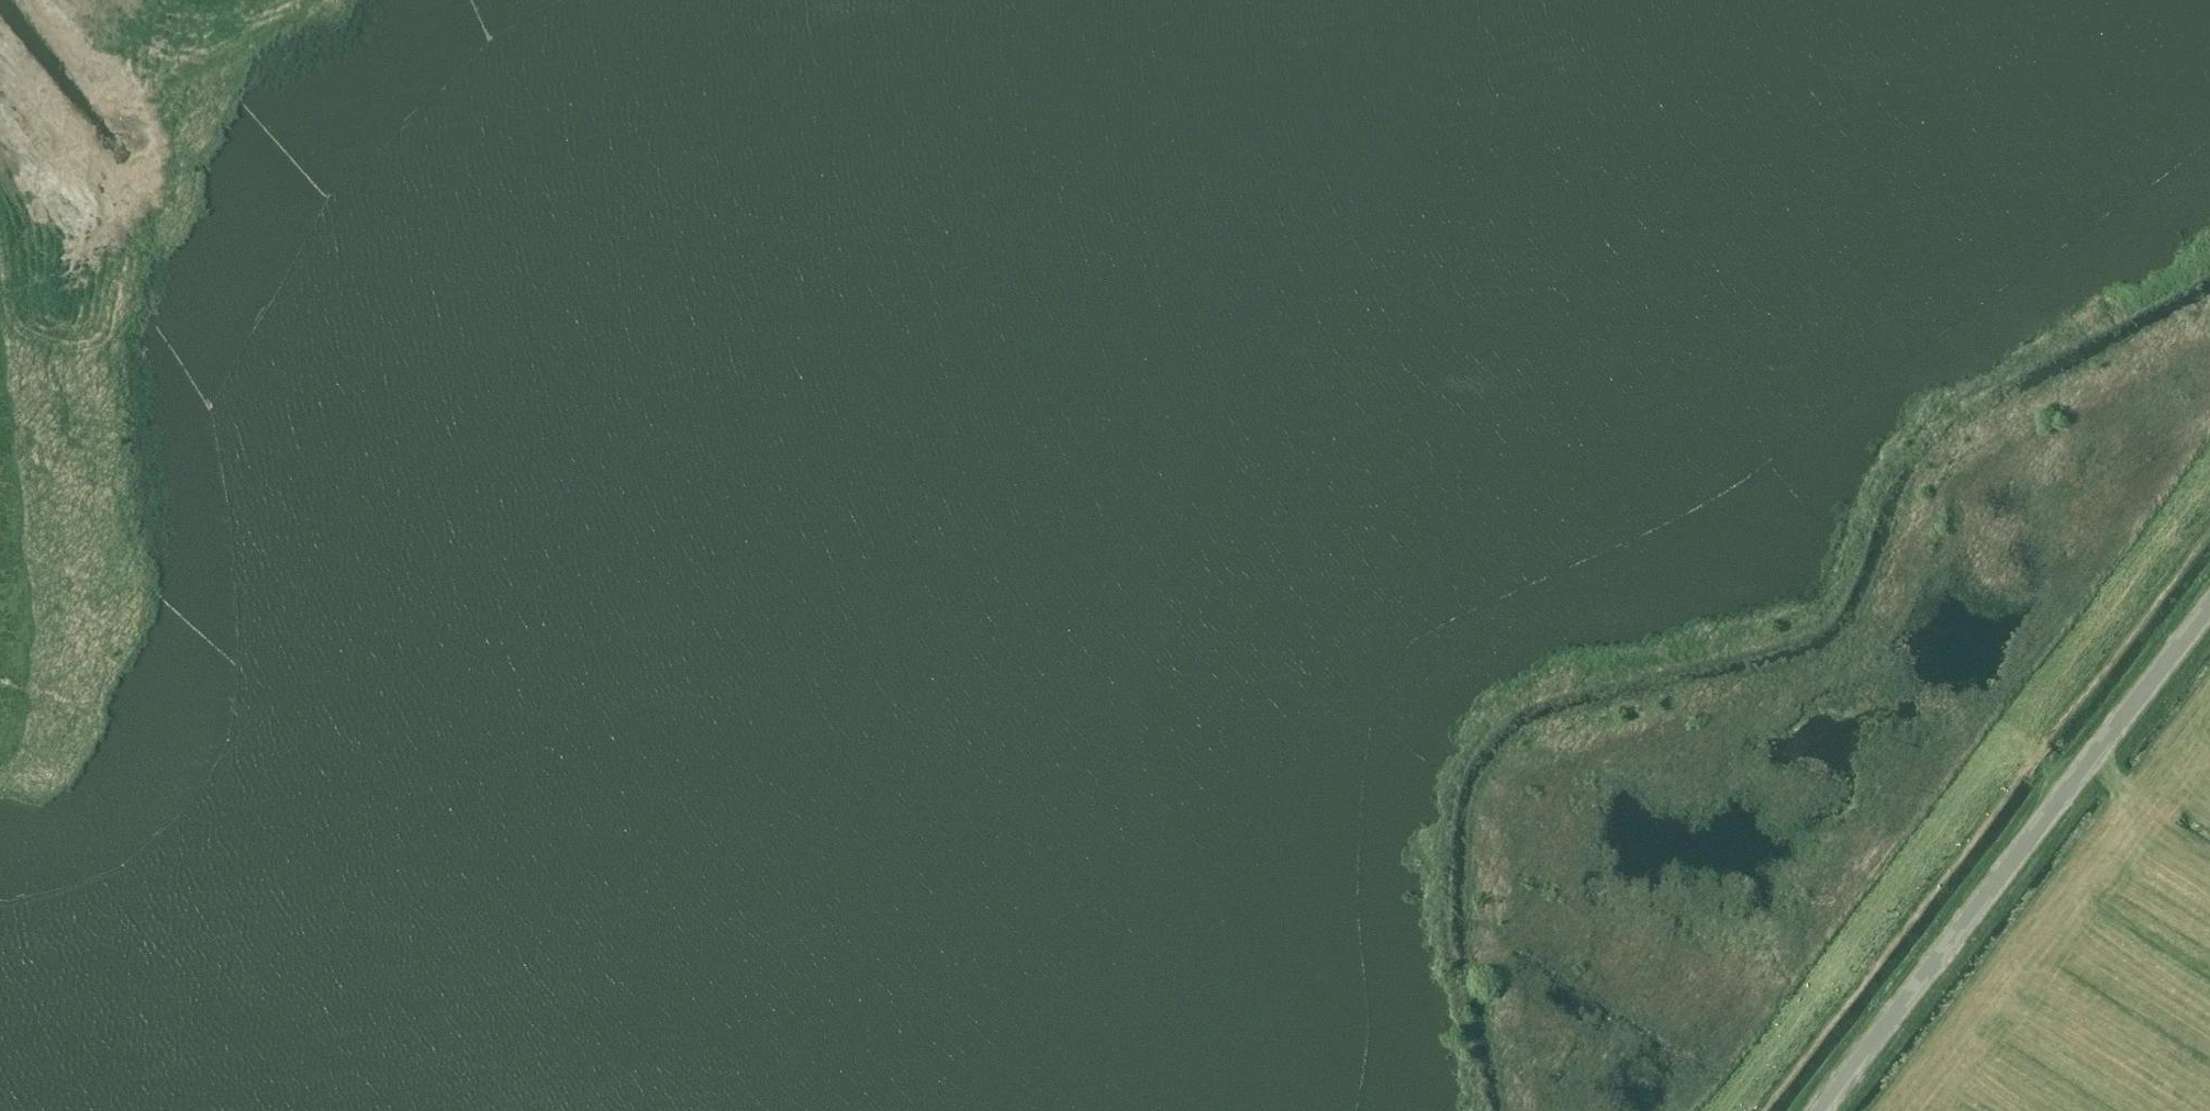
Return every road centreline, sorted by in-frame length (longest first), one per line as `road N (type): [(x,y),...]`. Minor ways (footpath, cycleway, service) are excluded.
road 1 (unclassified): [(1819,1110),(2209,605)]

